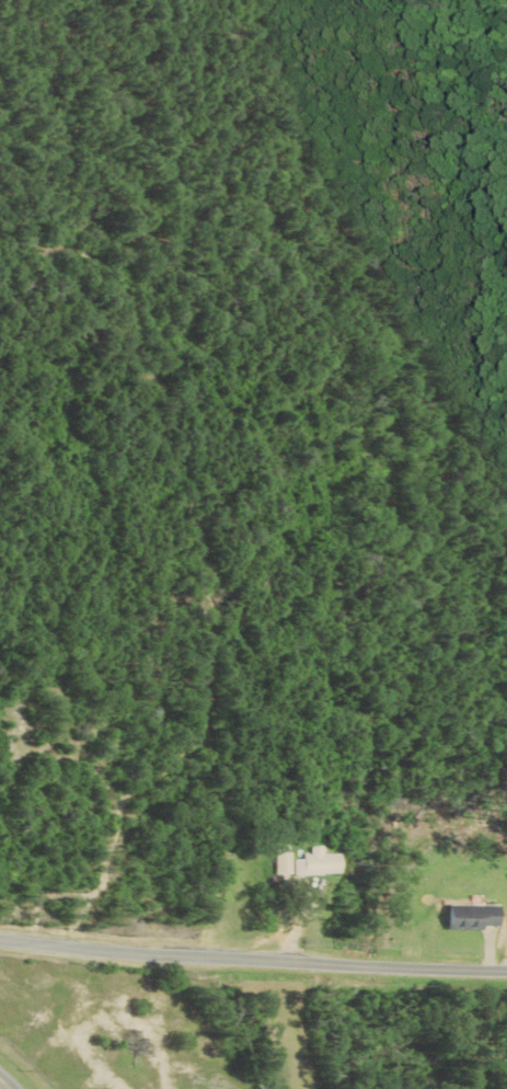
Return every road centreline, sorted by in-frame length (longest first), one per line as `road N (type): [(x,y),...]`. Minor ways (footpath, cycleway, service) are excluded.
road 1 (residential): [(506,969),(307,964),(0,940)]

